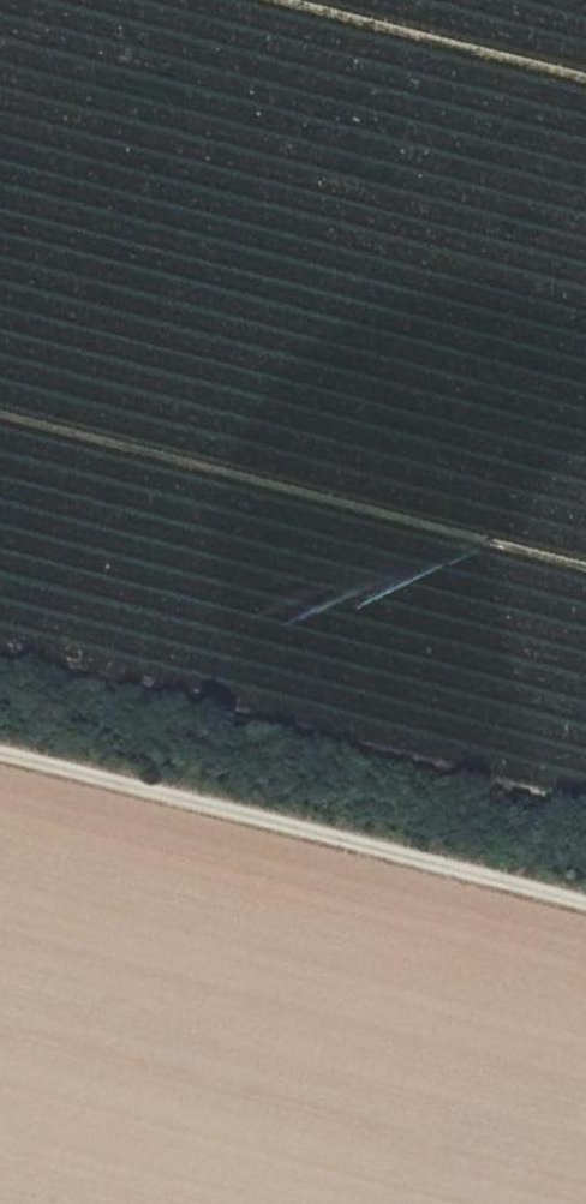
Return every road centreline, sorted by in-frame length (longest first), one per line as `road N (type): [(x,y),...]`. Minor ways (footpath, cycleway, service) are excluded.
road 1 (track): [(585,899),(0,746)]

